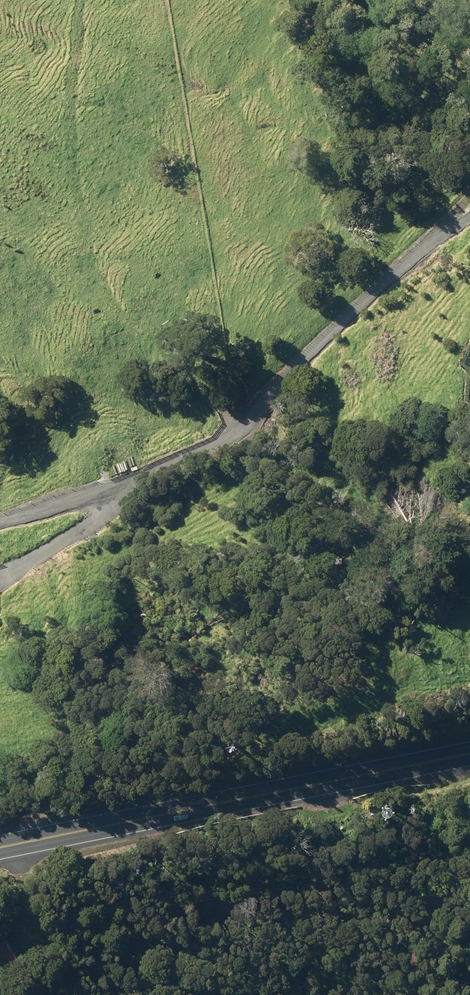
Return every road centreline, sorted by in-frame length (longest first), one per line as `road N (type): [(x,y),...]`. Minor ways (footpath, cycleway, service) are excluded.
road 1 (track): [(0,518),(154,471),(249,416),(469,214)]
road 2 (primary): [(0,852),(469,755)]
road 3 (track): [(0,571),(98,523),(104,487)]

